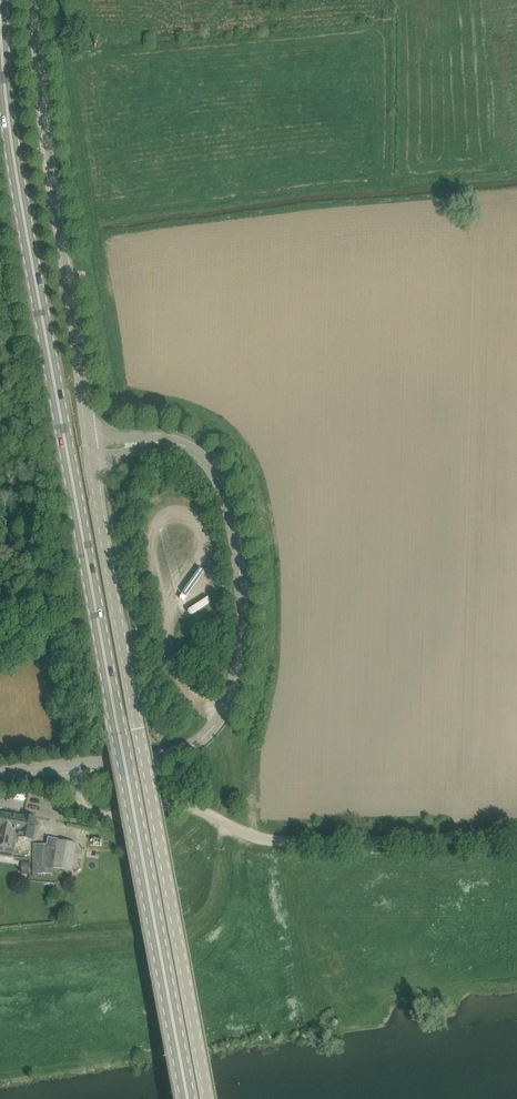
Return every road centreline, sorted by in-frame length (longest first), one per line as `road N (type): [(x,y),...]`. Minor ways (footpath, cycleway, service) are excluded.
road 1 (primary): [(187,1098),(43,320),(12,131),(2,0)]
road 2 (unclassified): [(207,1098),(94,450)]
road 3 (unclassified): [(76,766),(195,745),(227,713),(243,639),(240,560),(212,471),(168,444),(94,450)]
road 4 (unclassified): [(516,835),(294,841),(171,805),(94,815),(79,794),(76,766)]
road 5 (unclassified): [(94,450),(55,203),(35,0)]
road 6 (track): [(227,713),(199,700),(175,670),(151,552),(161,515),(174,510),(206,527),(202,568)]
road 7 (track): [(222,821),(213,887),(189,925),(0,941)]

